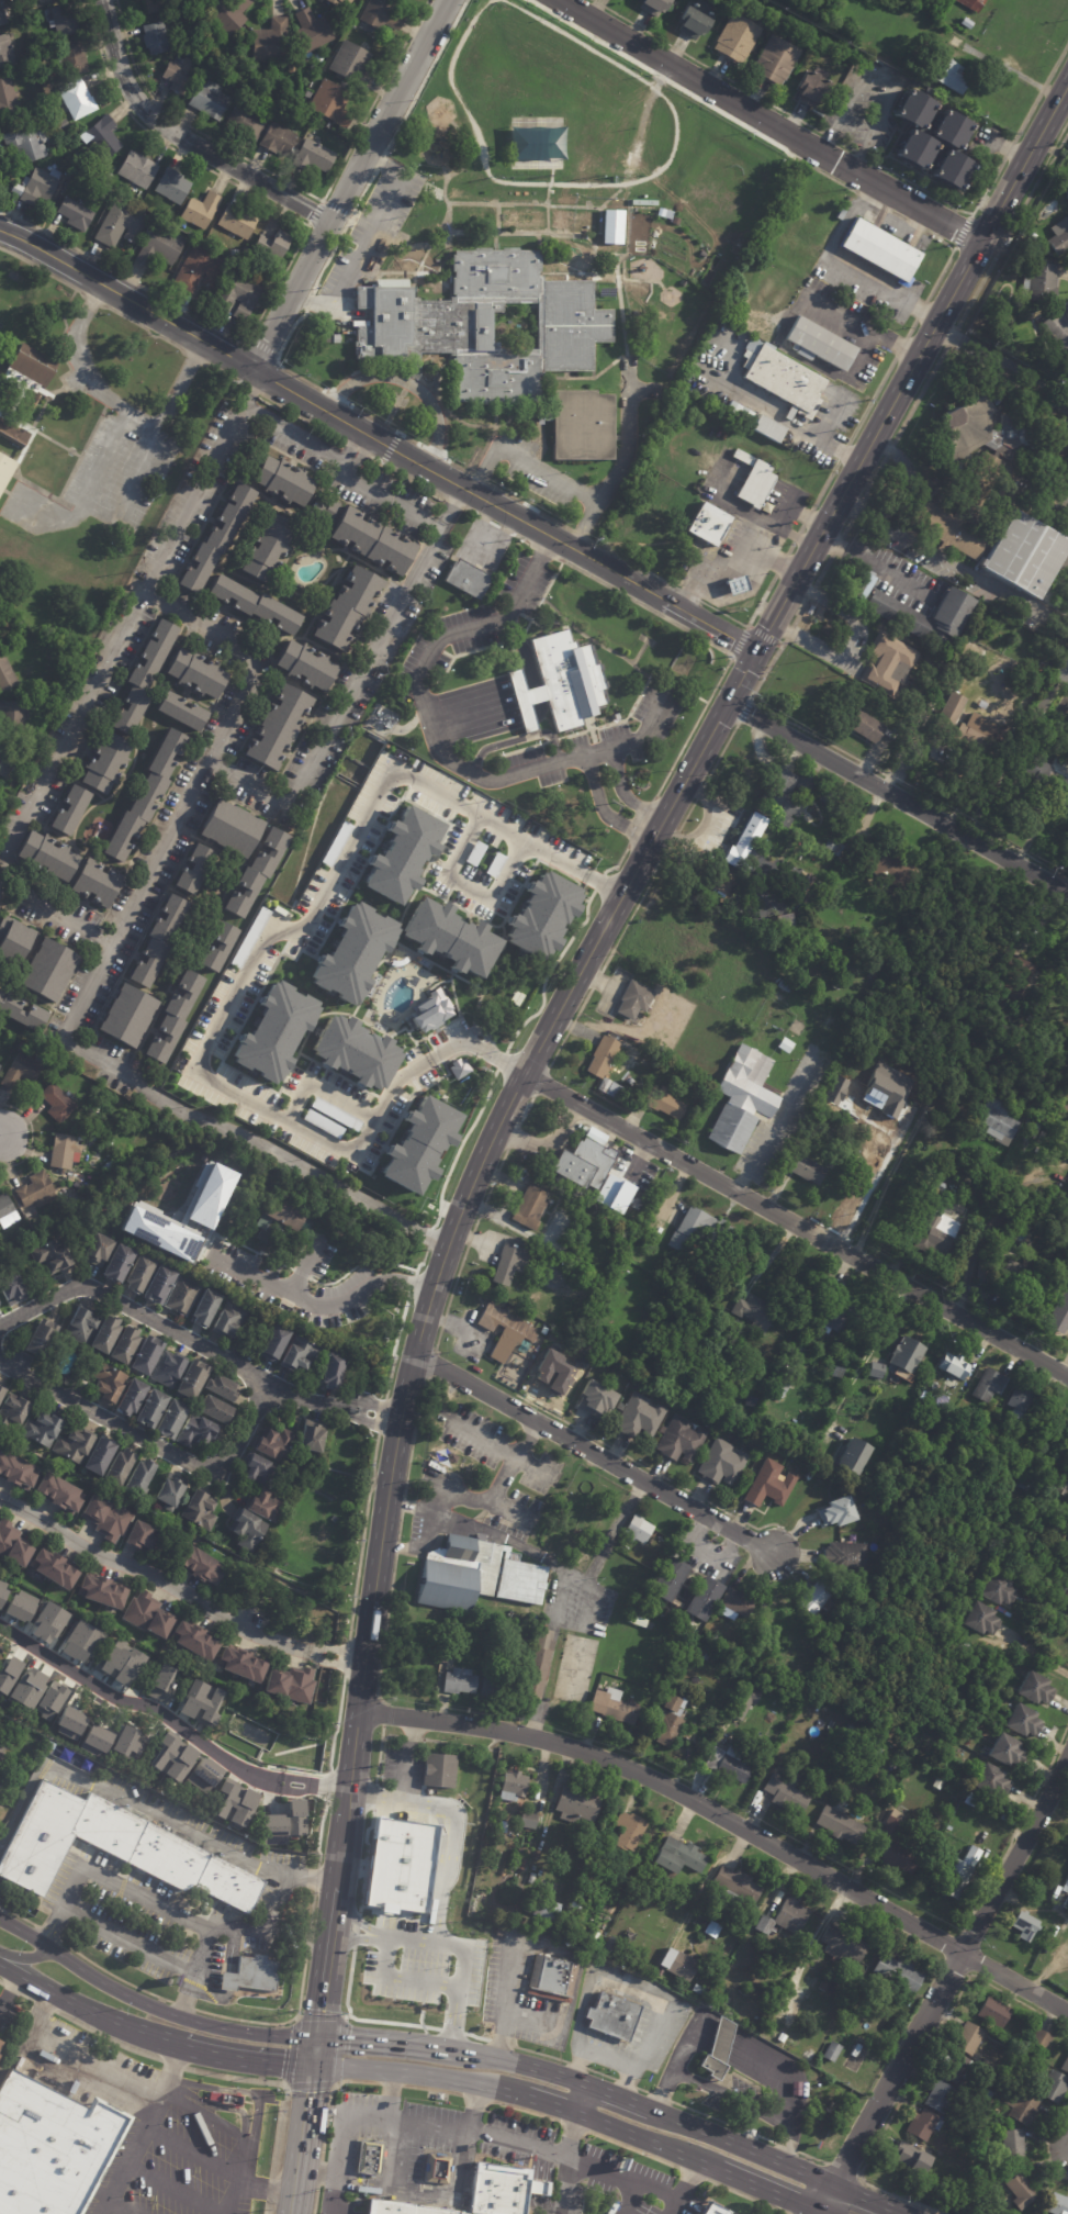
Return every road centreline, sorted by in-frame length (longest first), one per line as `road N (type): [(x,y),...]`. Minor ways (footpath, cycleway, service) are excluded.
road 1 (secondary): [(1067,83),(526,1069),(465,1200),(402,1410),(335,1881)]
road 2 (tertiary): [(756,650),(0,231)]
road 3 (residential): [(1067,2014),(625,1766),(507,1731),(359,1712)]
road 4 (residential): [(1067,1376),(524,1073)]
road 5 (residential): [(1067,1756),(820,2212)]
road 6 (residential): [(979,244),(559,0)]
road 7 (secondary): [(904,2213),(577,2083),(451,2053)]
road 8 (residential): [(448,0),(251,369)]
road 9 (residential): [(775,1555),(414,1353)]
road 10 (residential): [(1067,892),(729,702)]
road 11 (secondary): [(312,2036),(202,2025),(155,2010),(0,1922)]
road 12 (residential): [(101,0),(124,78),(147,114),(329,222)]
road 13 (secondary): [(310,2068),(421,2075),(497,2090)]
road 14 (secondary): [(16,1978),(68,2008),(177,2049)]
road 15 (secondary): [(571,2111),(719,2170)]
road 16 (secondary): [(310,2068),(291,2213)]
road 17 (secondary): [(177,2049),(310,2068)]

